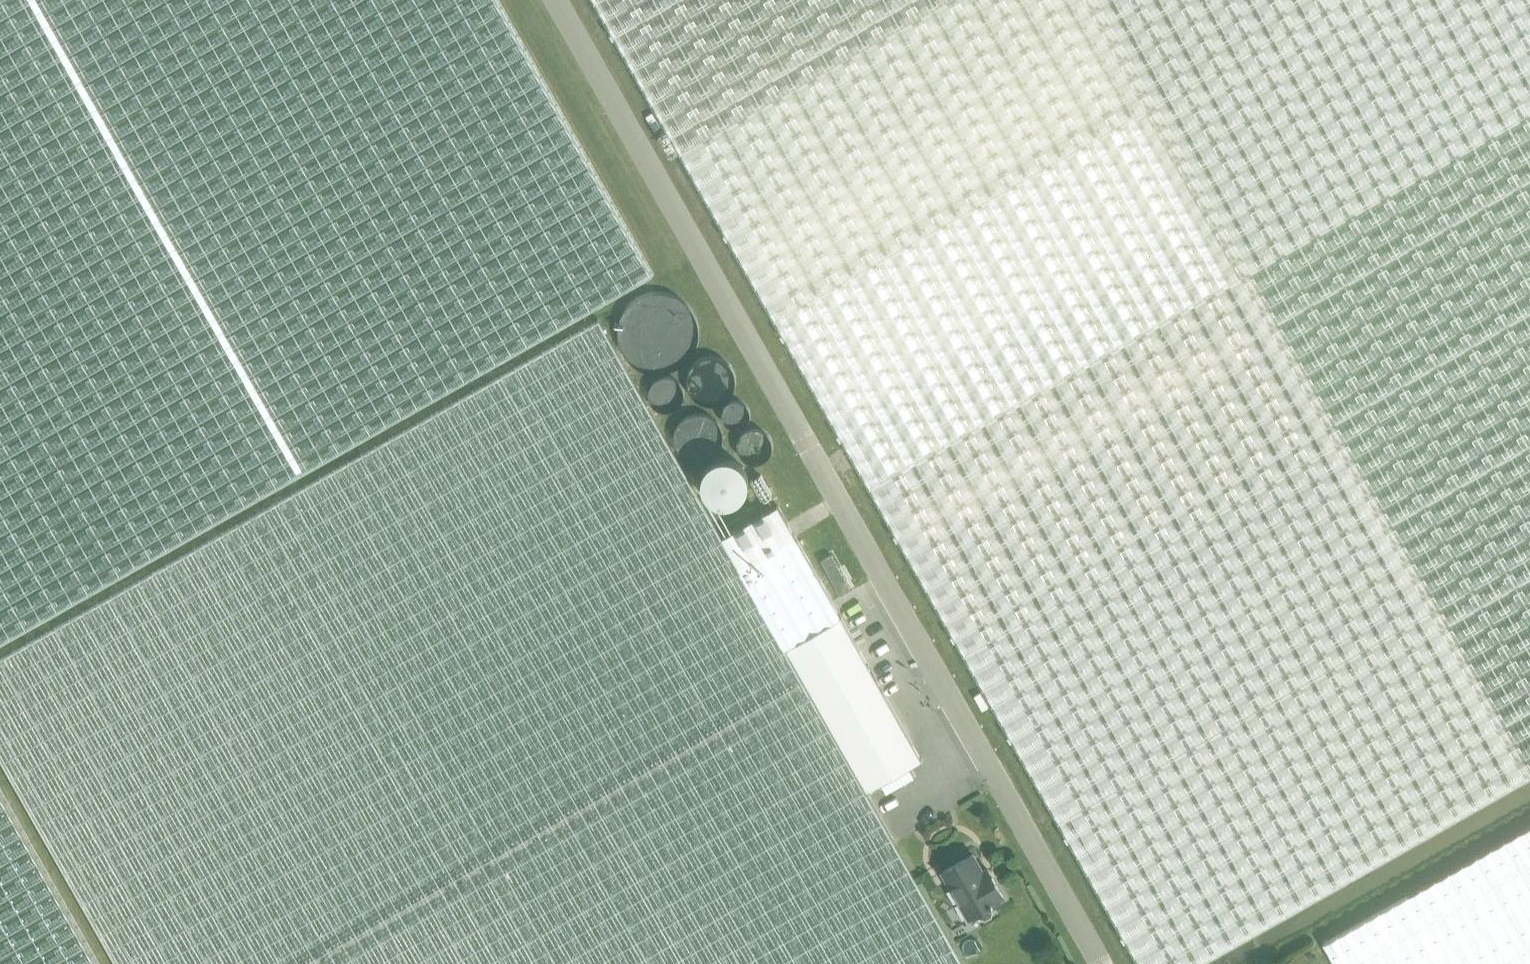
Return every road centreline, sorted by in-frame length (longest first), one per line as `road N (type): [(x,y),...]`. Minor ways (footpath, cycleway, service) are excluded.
road 1 (unclassified): [(559,0),(1103,963)]

